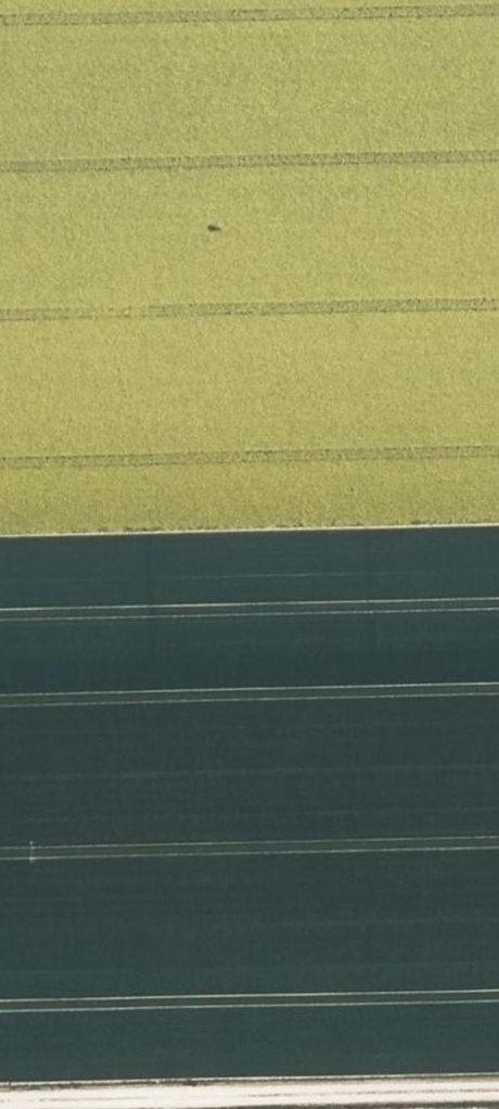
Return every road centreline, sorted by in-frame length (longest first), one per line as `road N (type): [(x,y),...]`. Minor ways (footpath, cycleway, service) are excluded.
road 1 (track): [(0,1100),(498,1092)]

